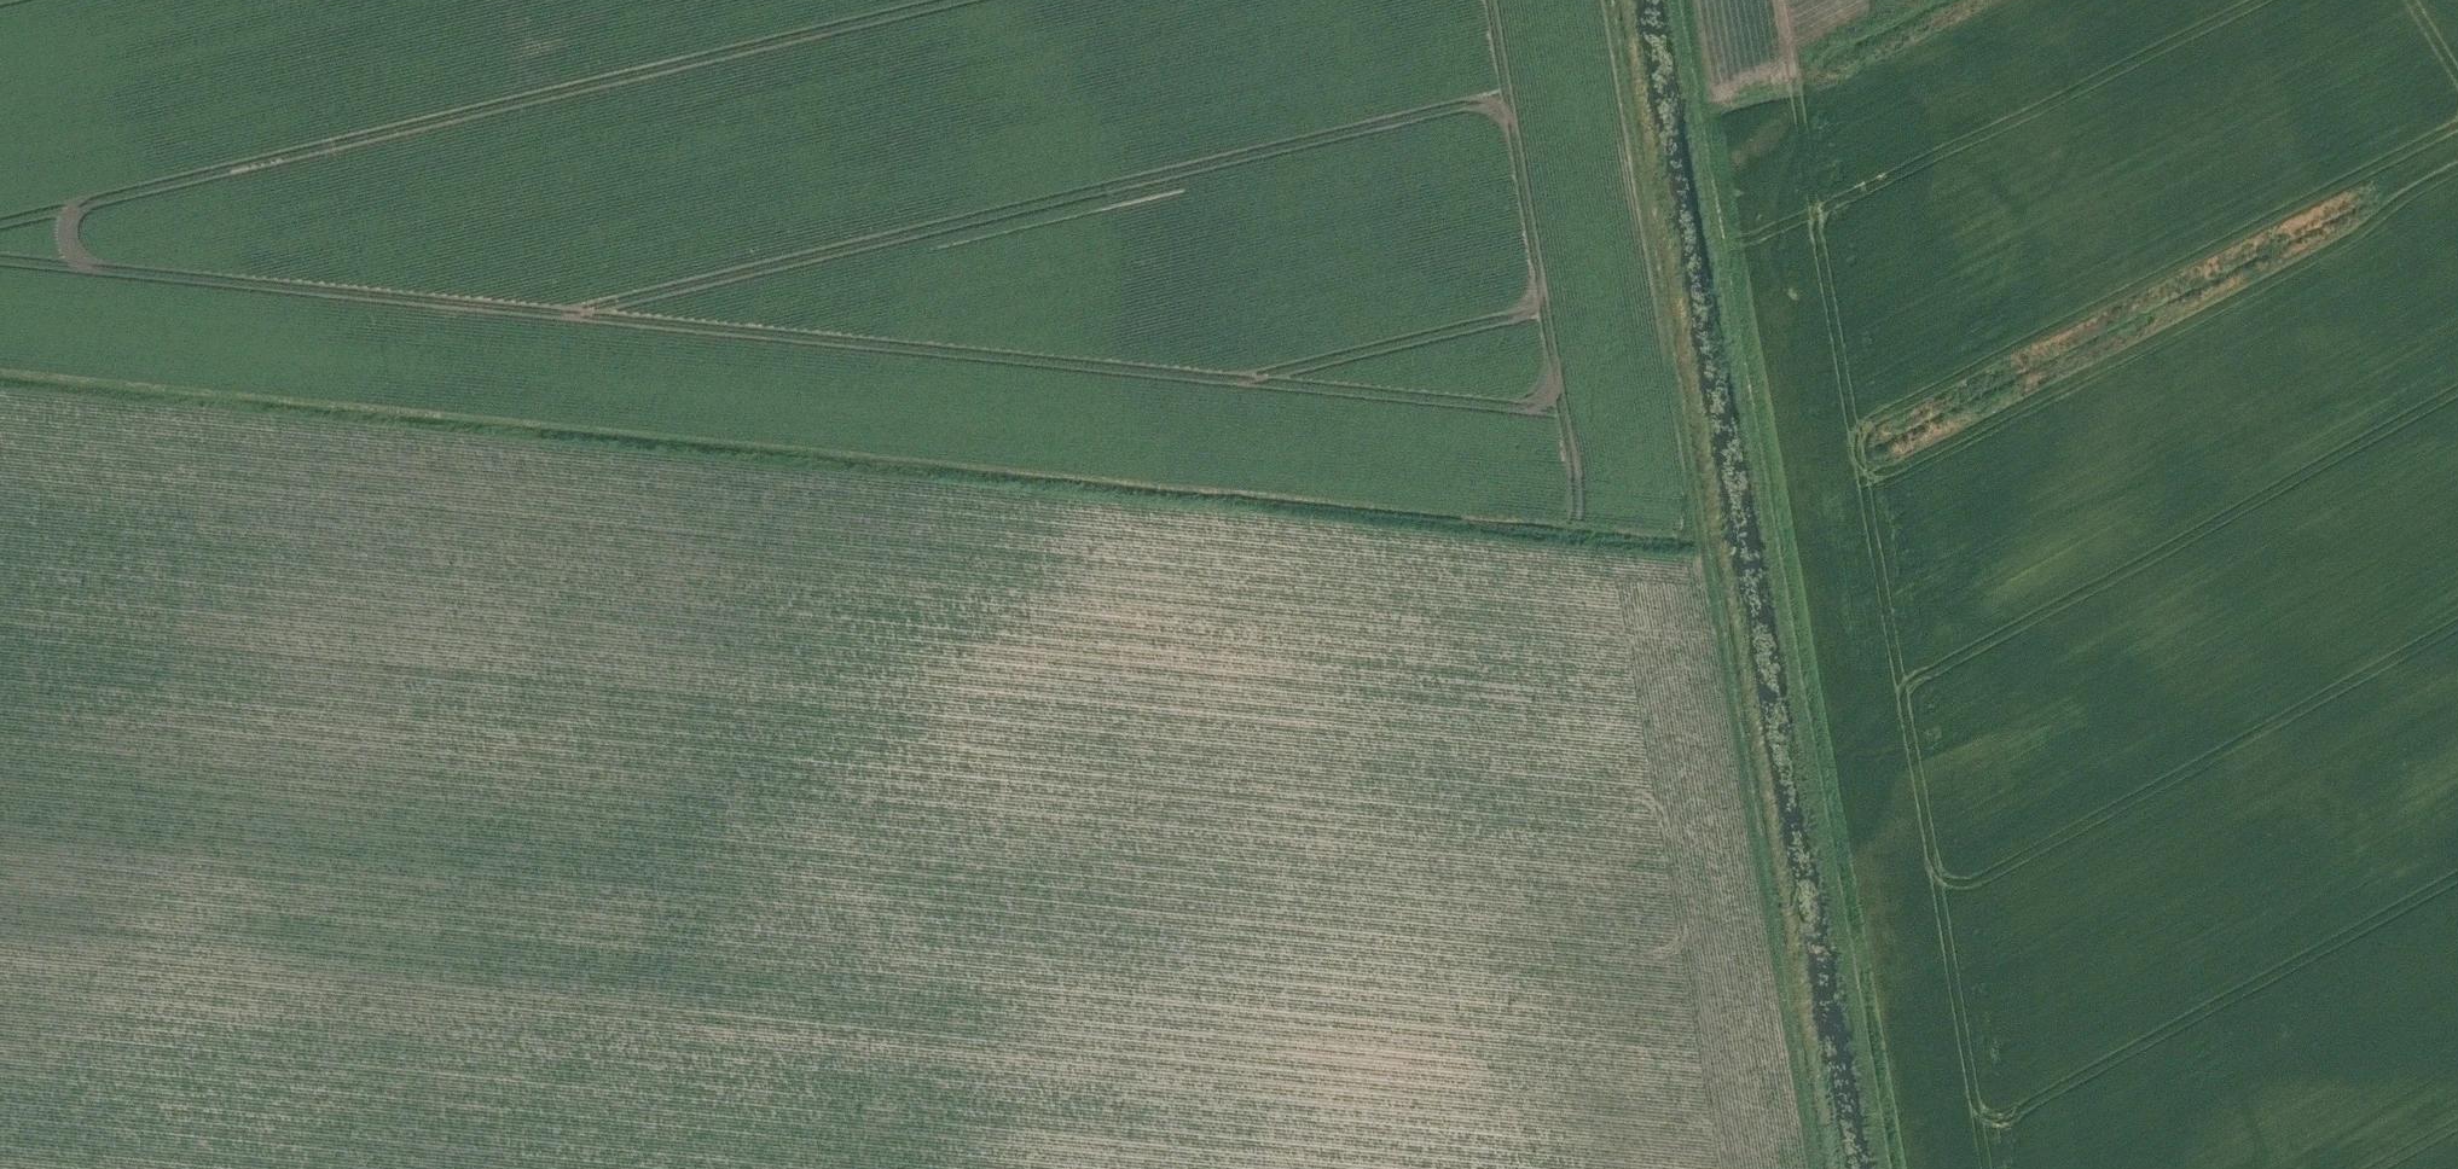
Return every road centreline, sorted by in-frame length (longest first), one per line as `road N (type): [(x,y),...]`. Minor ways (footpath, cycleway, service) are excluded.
road 1 (track): [(1620,0),(1832,1168)]

